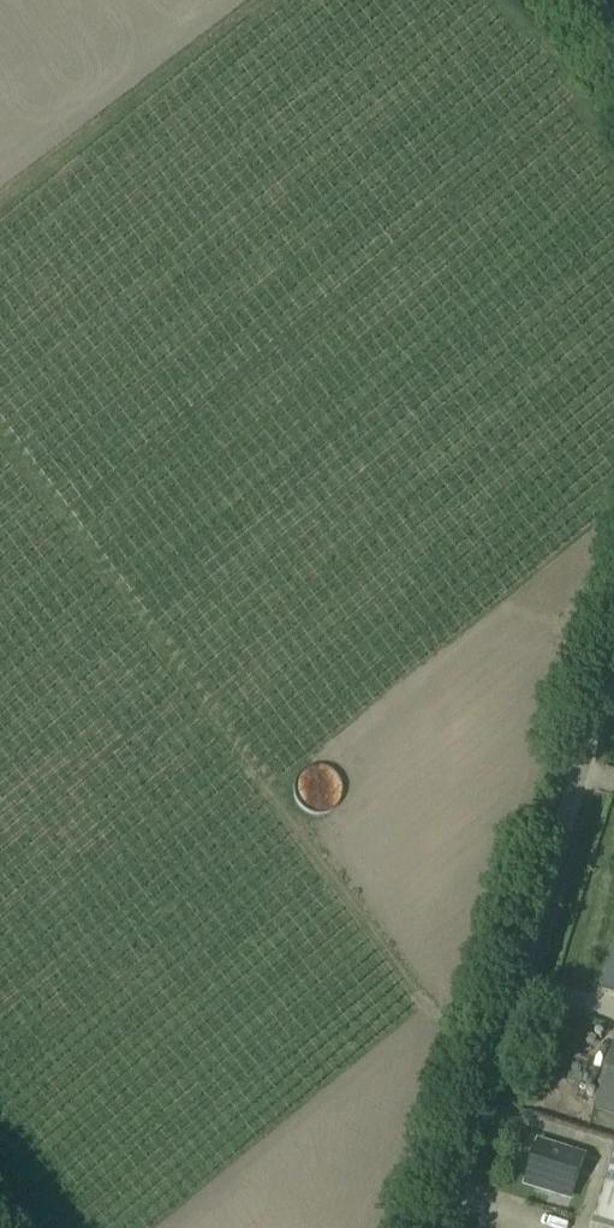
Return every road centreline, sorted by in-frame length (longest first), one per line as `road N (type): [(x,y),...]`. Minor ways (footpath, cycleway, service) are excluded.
road 1 (unclassified): [(452,1227),(613,705)]

